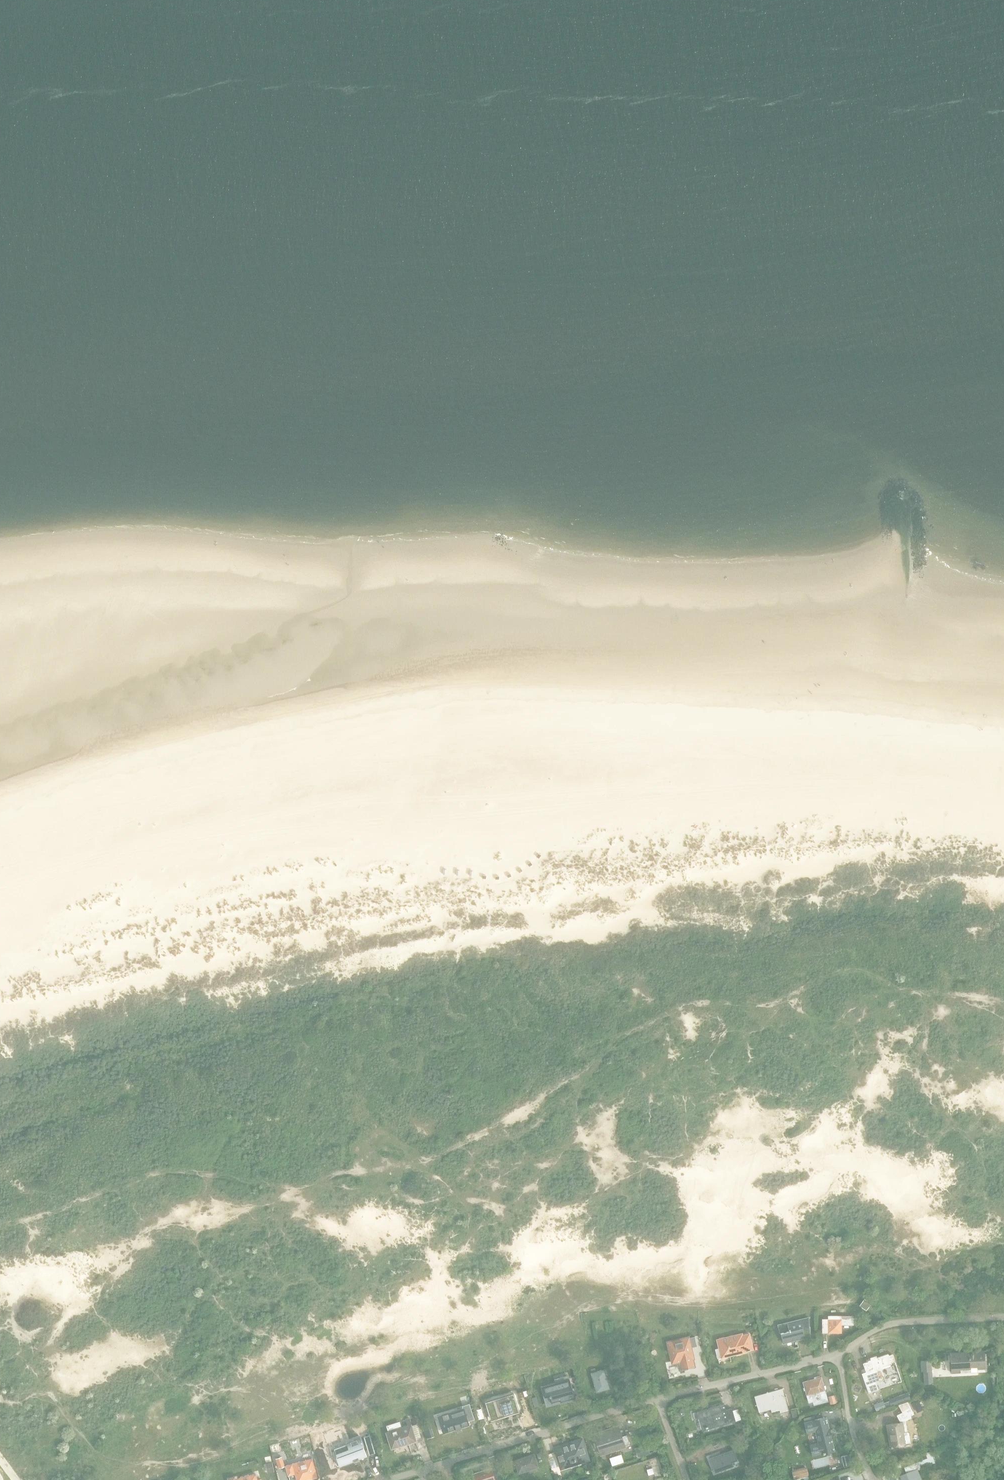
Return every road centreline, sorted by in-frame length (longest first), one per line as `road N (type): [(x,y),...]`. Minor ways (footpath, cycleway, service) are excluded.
road 1 (residential): [(444,1463),(658,1398)]
road 2 (residential): [(658,1398),(838,1352)]
road 3 (unclassified): [(838,1352),(895,1322),(1003,1317)]
road 4 (residential): [(873,1479),(850,1424),(838,1352)]

